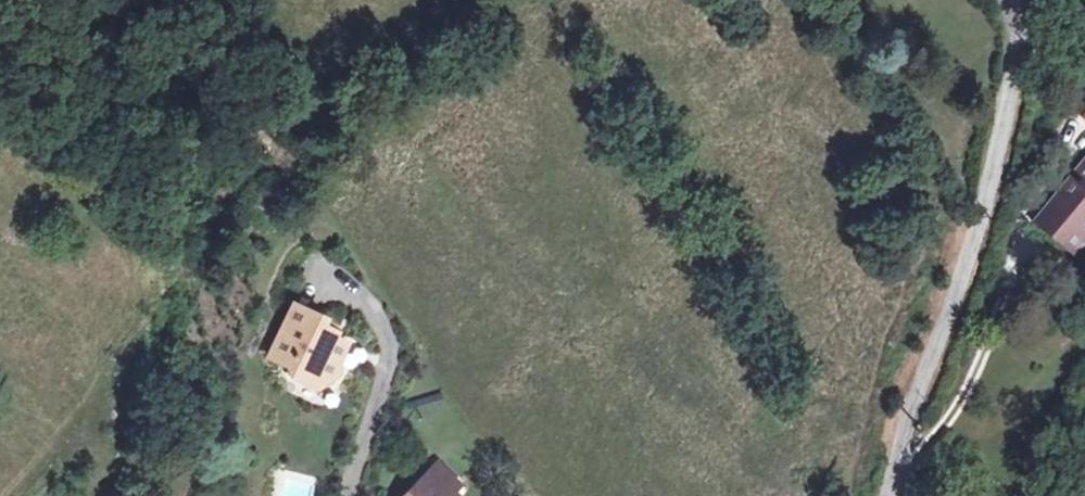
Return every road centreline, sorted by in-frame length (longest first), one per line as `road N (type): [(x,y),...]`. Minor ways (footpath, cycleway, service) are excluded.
road 1 (residential): [(1031,0),(993,194),(945,298),(894,495)]

